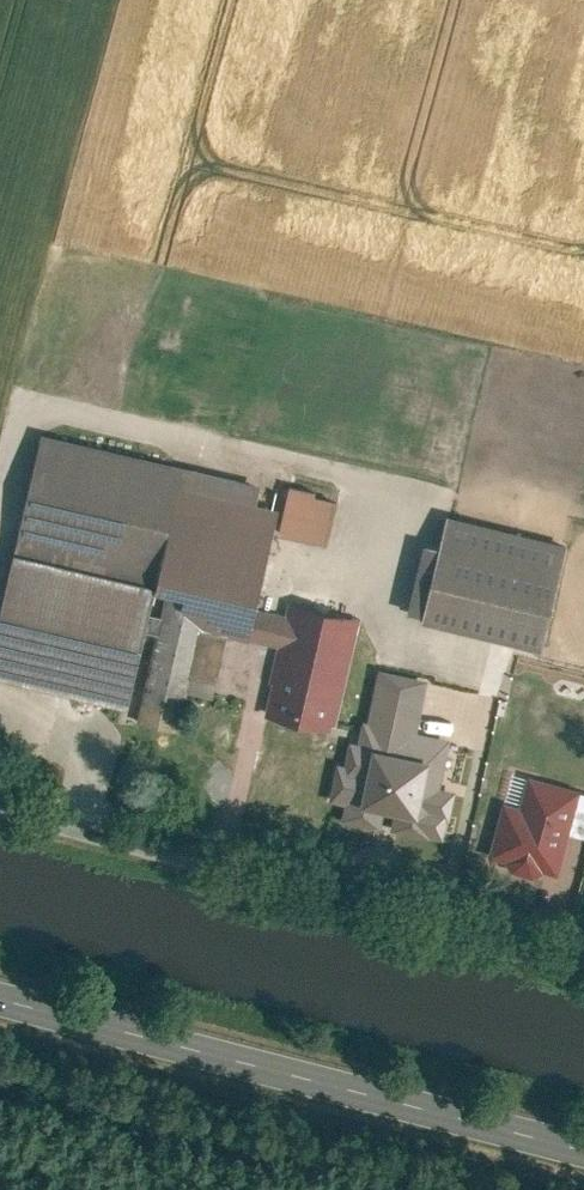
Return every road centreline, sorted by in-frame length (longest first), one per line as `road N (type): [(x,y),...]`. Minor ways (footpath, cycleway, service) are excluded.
road 1 (primary): [(0,994),(583,1147)]
road 2 (unclassified): [(0,806),(583,959)]

